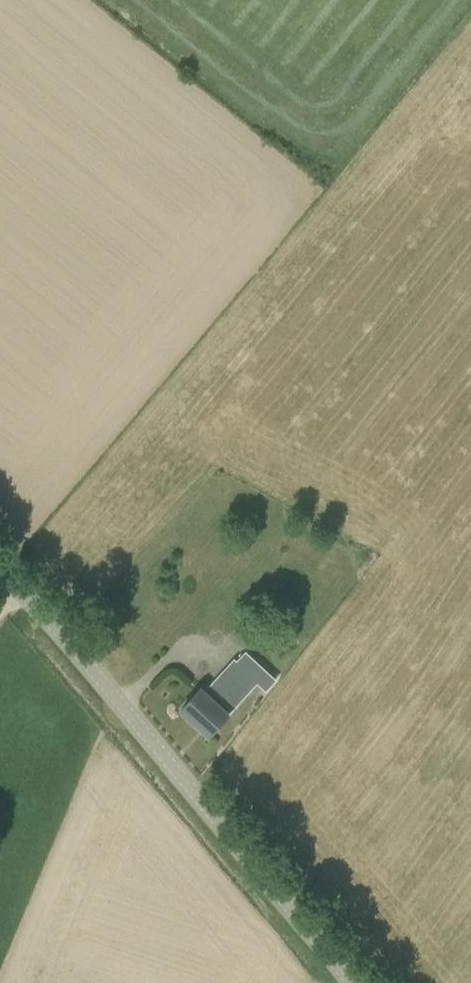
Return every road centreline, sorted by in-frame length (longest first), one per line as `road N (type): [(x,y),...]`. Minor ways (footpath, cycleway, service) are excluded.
road 1 (tertiary): [(352,982),(91,665),(0,569)]

